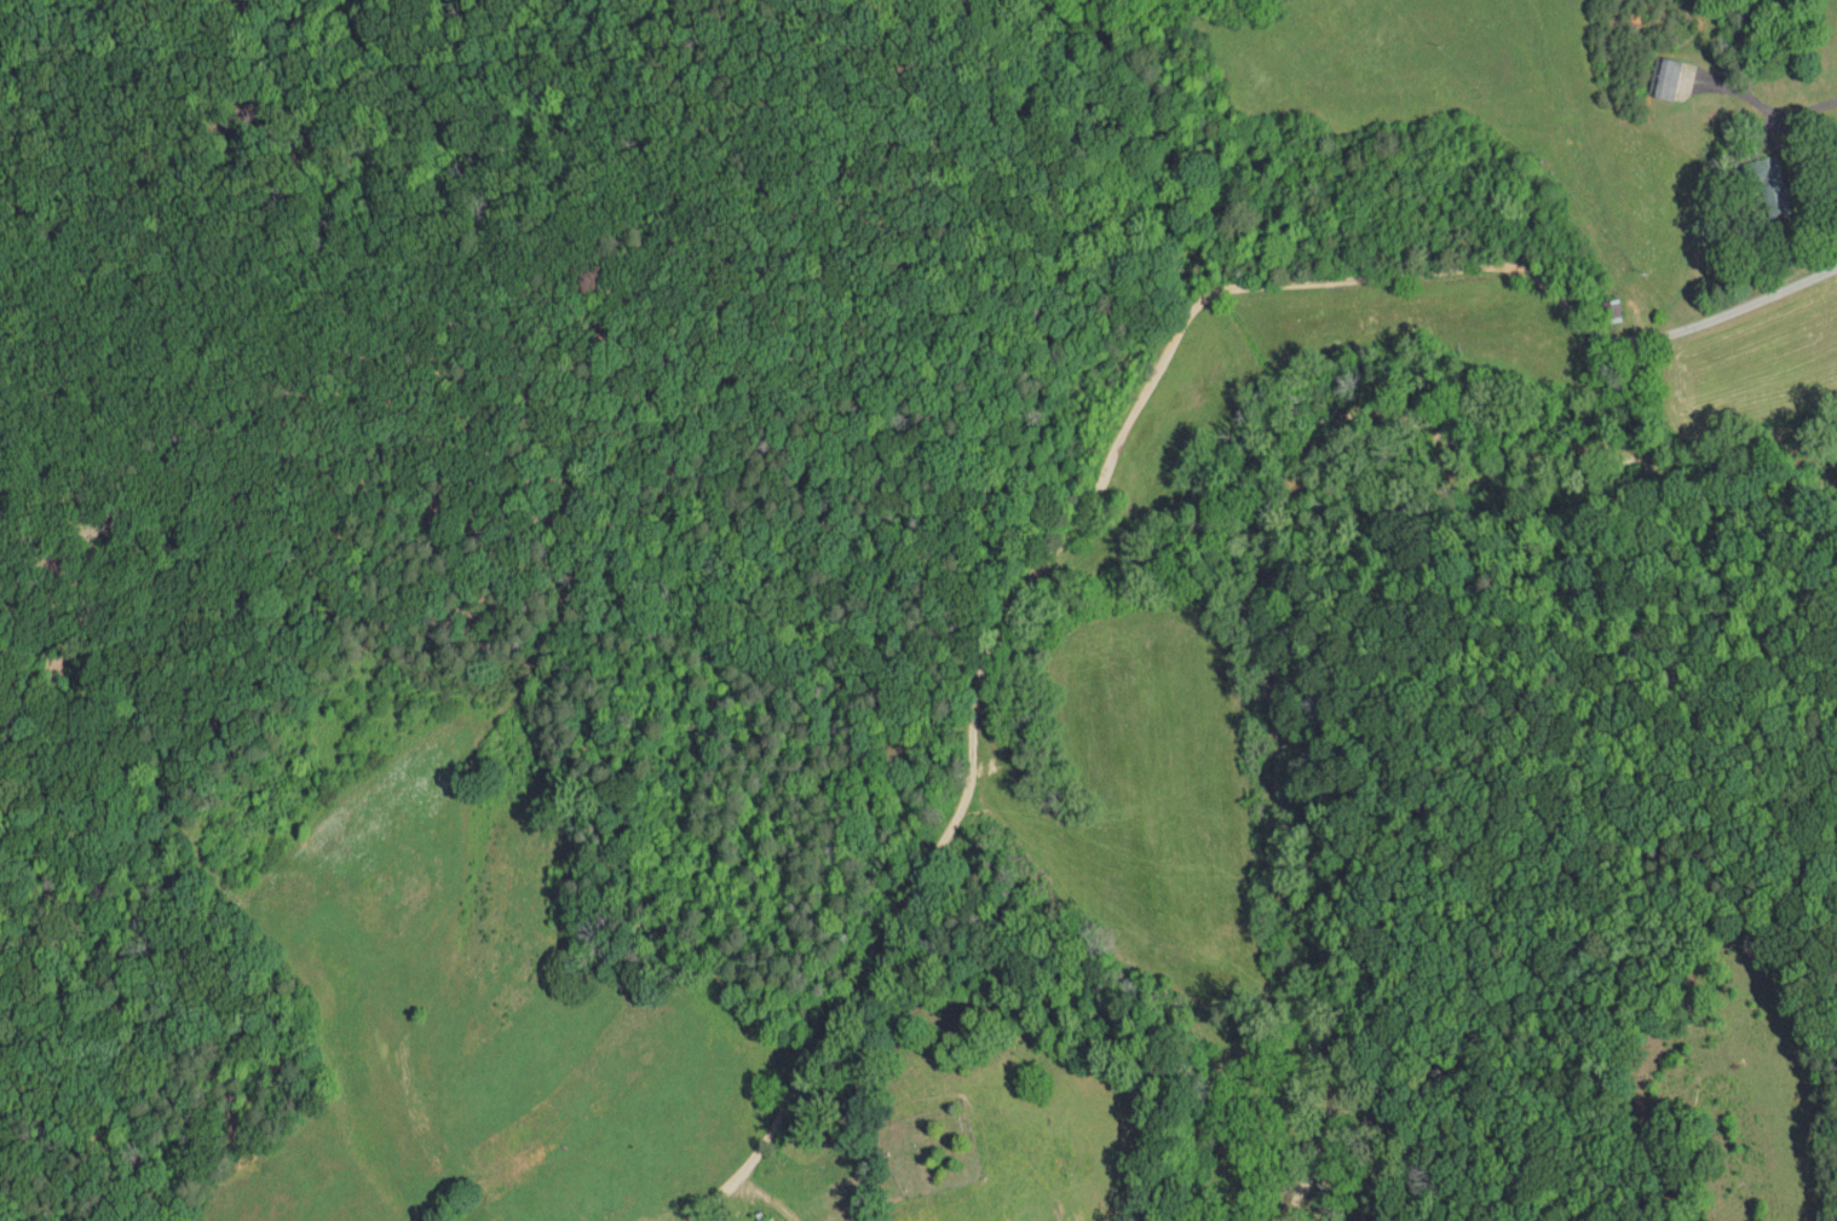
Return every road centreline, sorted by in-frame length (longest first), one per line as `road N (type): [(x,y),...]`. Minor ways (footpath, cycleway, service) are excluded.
road 1 (residential): [(691,1220),(752,1158),(941,840),(961,789),(981,661),(1043,559),(1079,519),(1146,386),(1204,298),(1233,284),(1509,266),(1538,277),(1605,335),(1640,344),(1836,265)]

